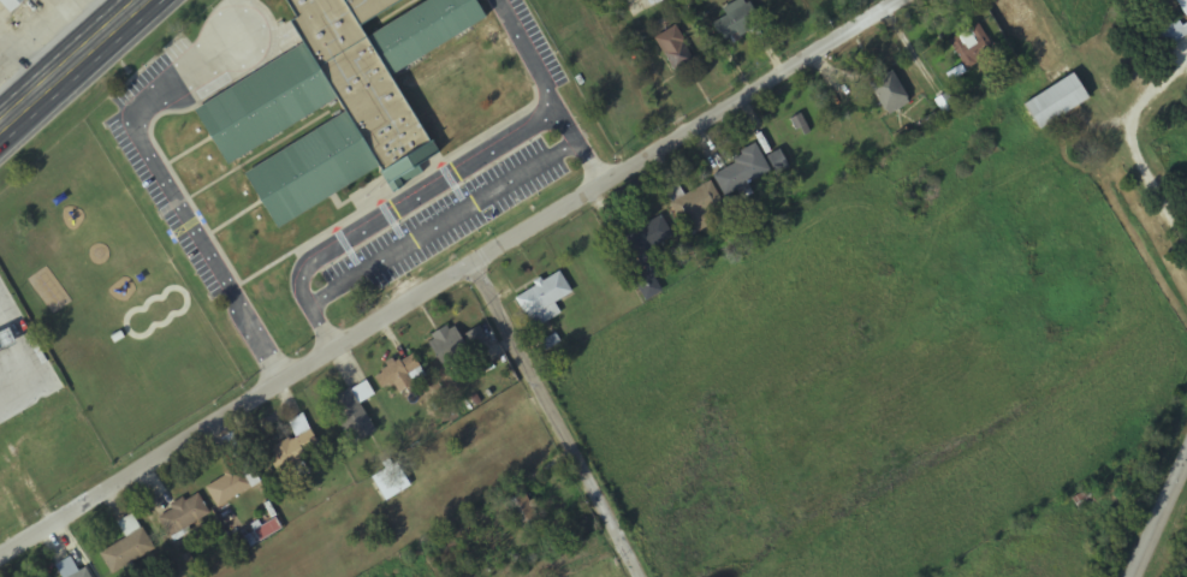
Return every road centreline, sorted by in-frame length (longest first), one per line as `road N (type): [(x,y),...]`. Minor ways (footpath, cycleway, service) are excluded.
road 1 (residential): [(0,557),(898,0)]
road 2 (residential): [(642,576),(473,264)]
road 3 (trunk): [(0,139),(153,0)]

